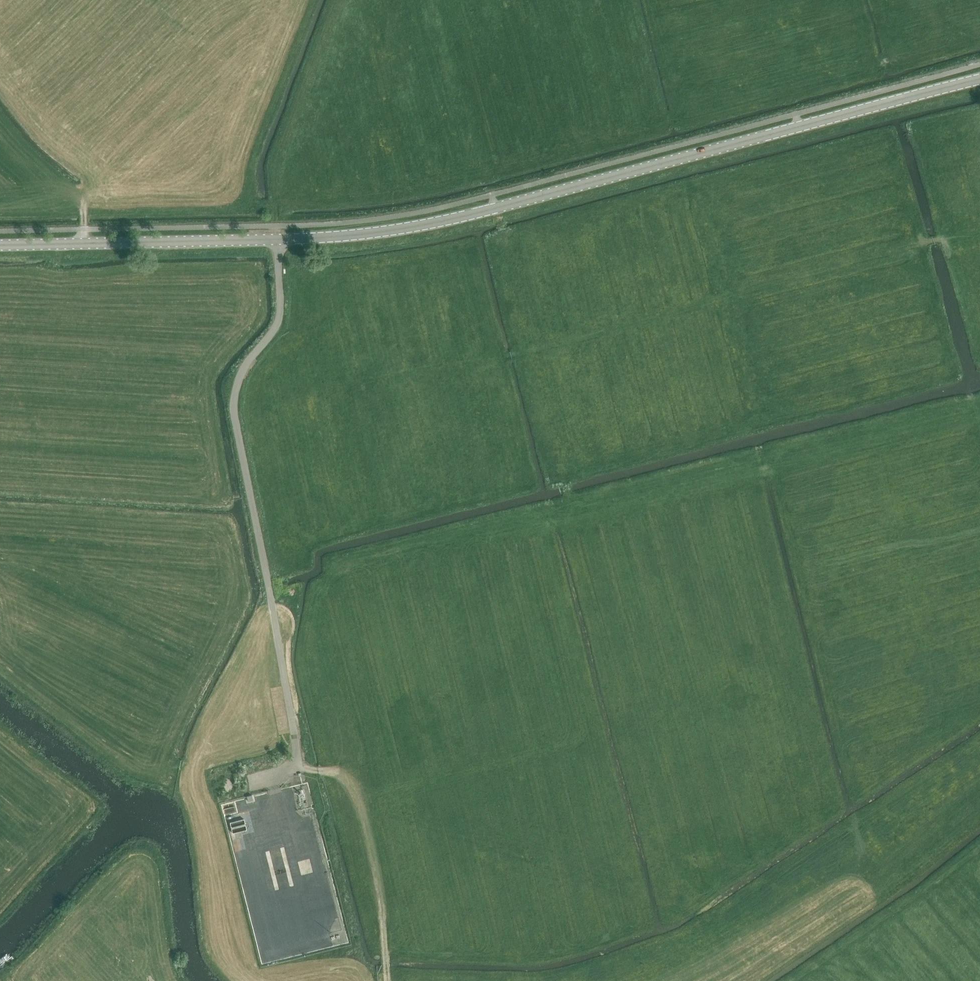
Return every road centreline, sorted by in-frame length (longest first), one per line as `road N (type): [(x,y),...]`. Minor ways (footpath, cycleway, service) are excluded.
road 1 (secondary): [(0,245),(396,229),(979,79)]

